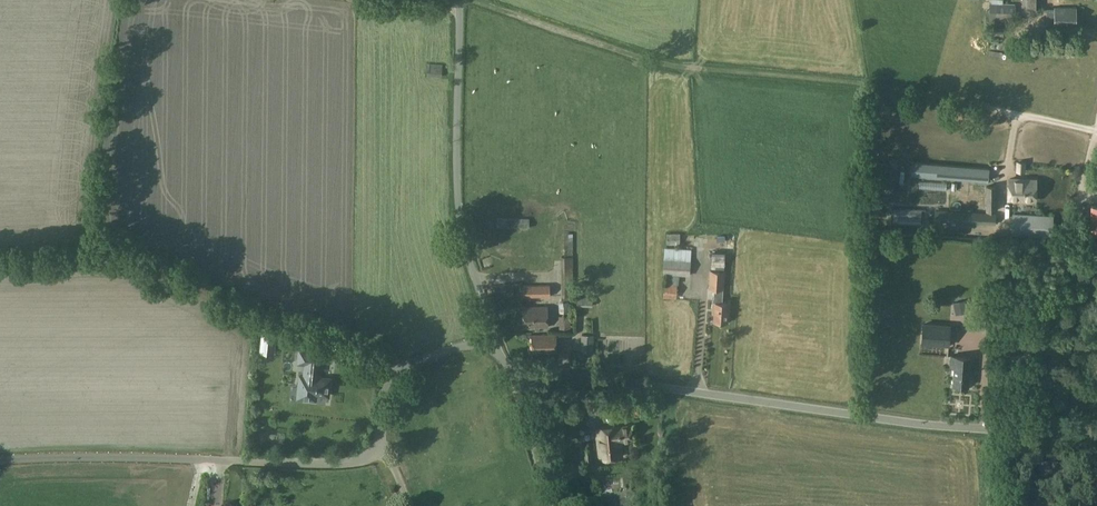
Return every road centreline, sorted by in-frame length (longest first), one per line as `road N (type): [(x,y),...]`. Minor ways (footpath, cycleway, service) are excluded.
road 1 (unclassified): [(1096,433),(955,434),(510,371)]
road 2 (track): [(865,90),(647,65),(471,0)]
road 3 (unclassified): [(510,371),(460,221),(459,0)]
road 4 (track): [(1022,436),(1096,133)]
road 5 (unclassified): [(510,371),(552,505)]
road 6 (track): [(865,90),(998,112)]

